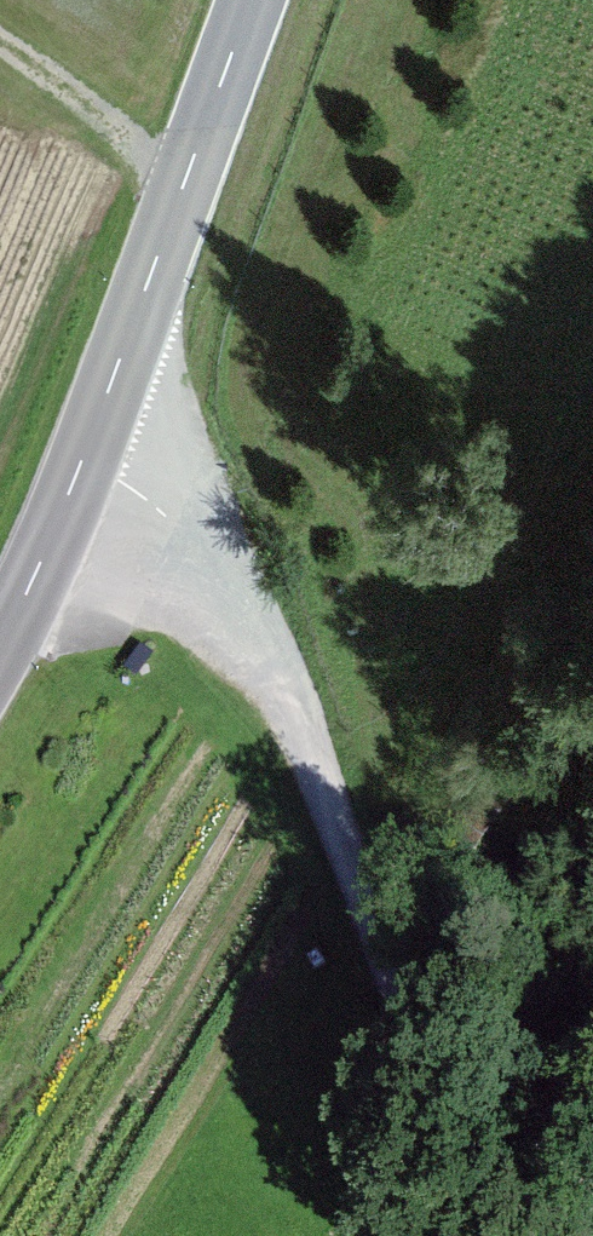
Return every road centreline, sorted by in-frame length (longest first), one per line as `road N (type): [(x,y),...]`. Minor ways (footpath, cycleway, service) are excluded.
road 1 (track): [(592,1171),(484,1060),(361,894),(291,699),(187,535),(116,479),(80,467)]
road 2 (tertiary): [(0,646),(80,467),(251,0)]
road 3 (track): [(478,1235),(361,894)]
road 4 (track): [(188,173),(0,42)]

